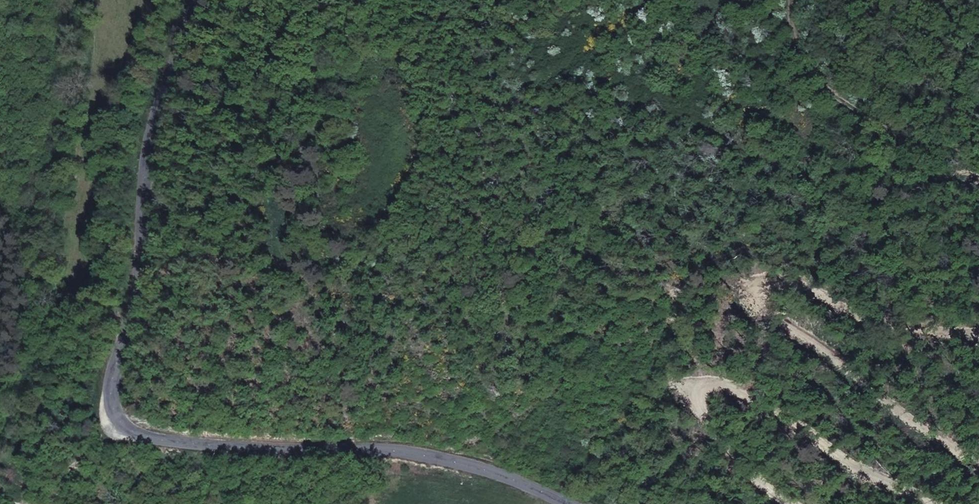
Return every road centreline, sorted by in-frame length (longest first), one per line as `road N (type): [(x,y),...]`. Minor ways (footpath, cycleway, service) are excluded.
road 1 (tertiary): [(562,503),(454,459),(181,439),(131,428),(113,412),(114,373),(136,285),(125,168),(163,80),(184,0)]

